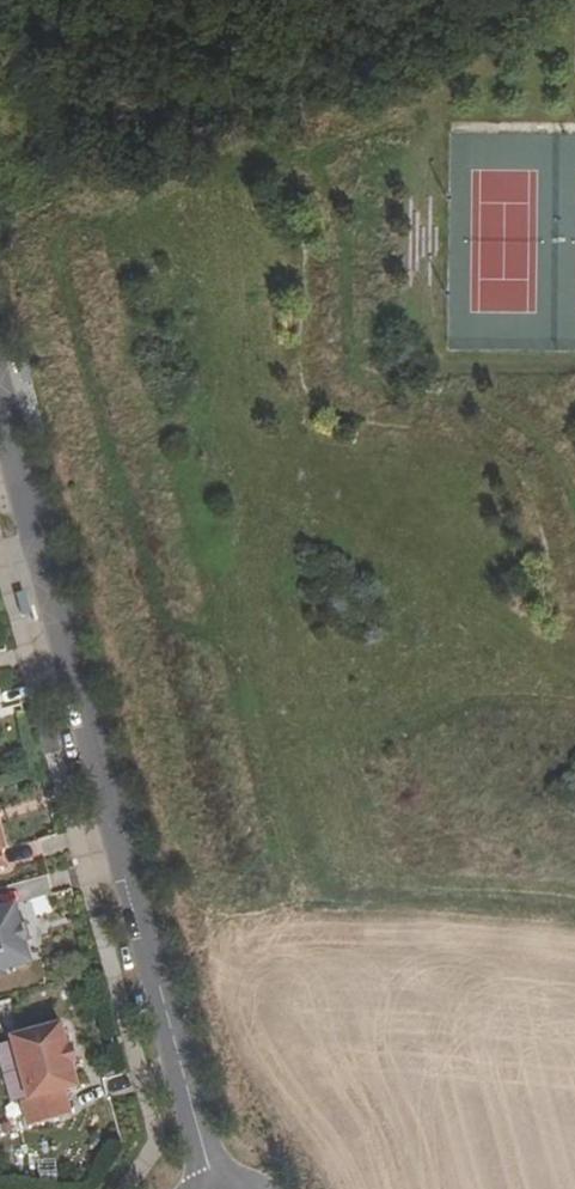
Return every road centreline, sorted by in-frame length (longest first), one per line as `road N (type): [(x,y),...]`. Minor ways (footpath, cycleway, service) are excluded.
road 1 (tertiary): [(0,389),(218,1188)]

